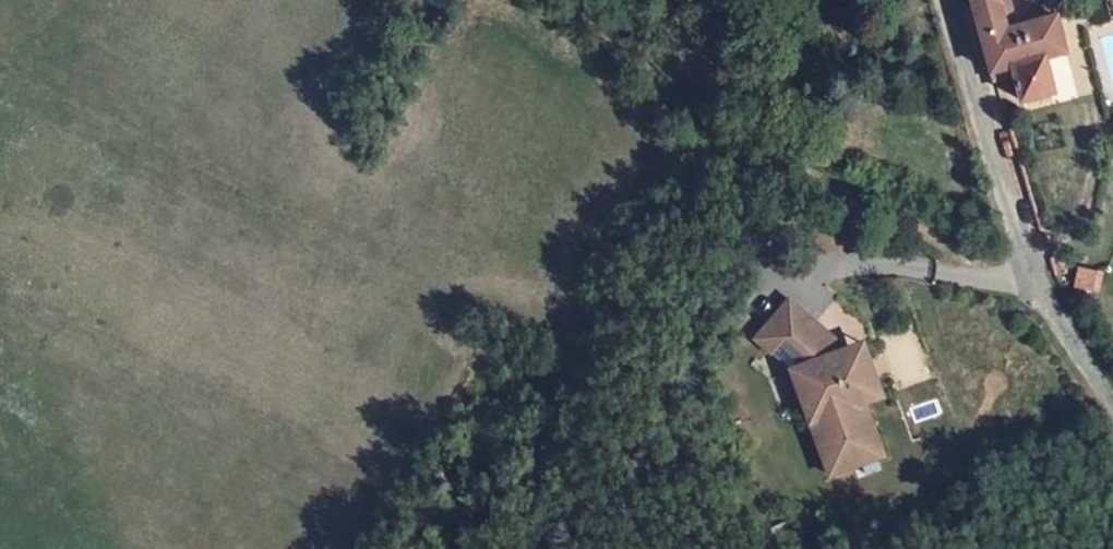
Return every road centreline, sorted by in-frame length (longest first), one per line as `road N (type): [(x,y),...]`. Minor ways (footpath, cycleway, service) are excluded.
road 1 (unclassified): [(945,0),(1036,289),(1112,406)]

